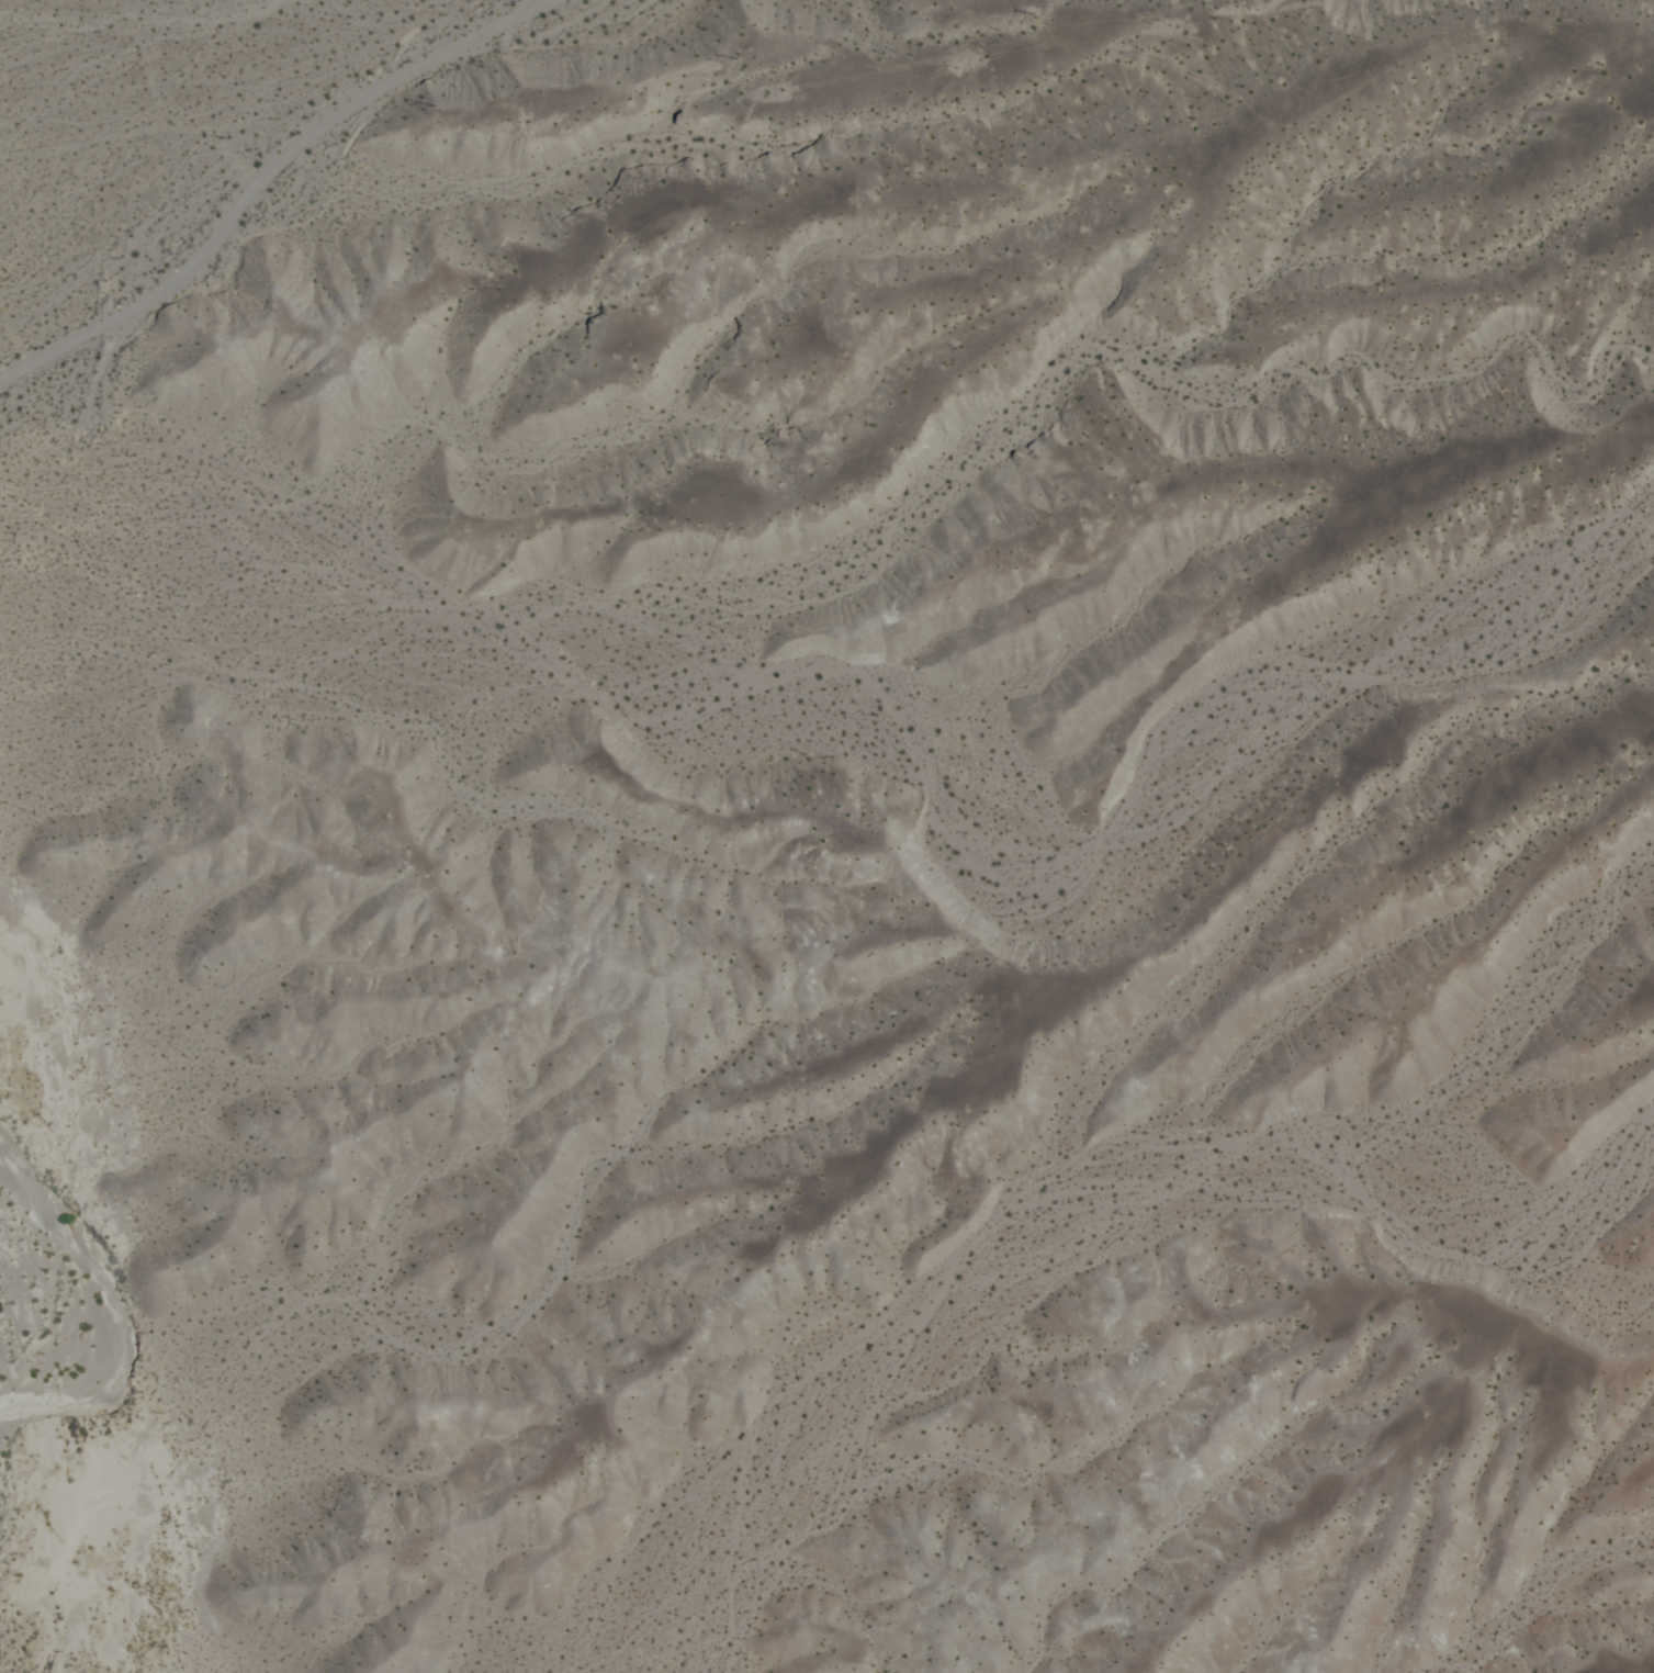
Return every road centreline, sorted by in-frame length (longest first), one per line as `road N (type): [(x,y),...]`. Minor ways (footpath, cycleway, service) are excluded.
road 1 (track): [(256,184),(347,106),(542,0)]
road 2 (track): [(0,376),(99,327),(195,260),(256,184)]
road 3 (track): [(256,184),(170,37),(158,0)]

